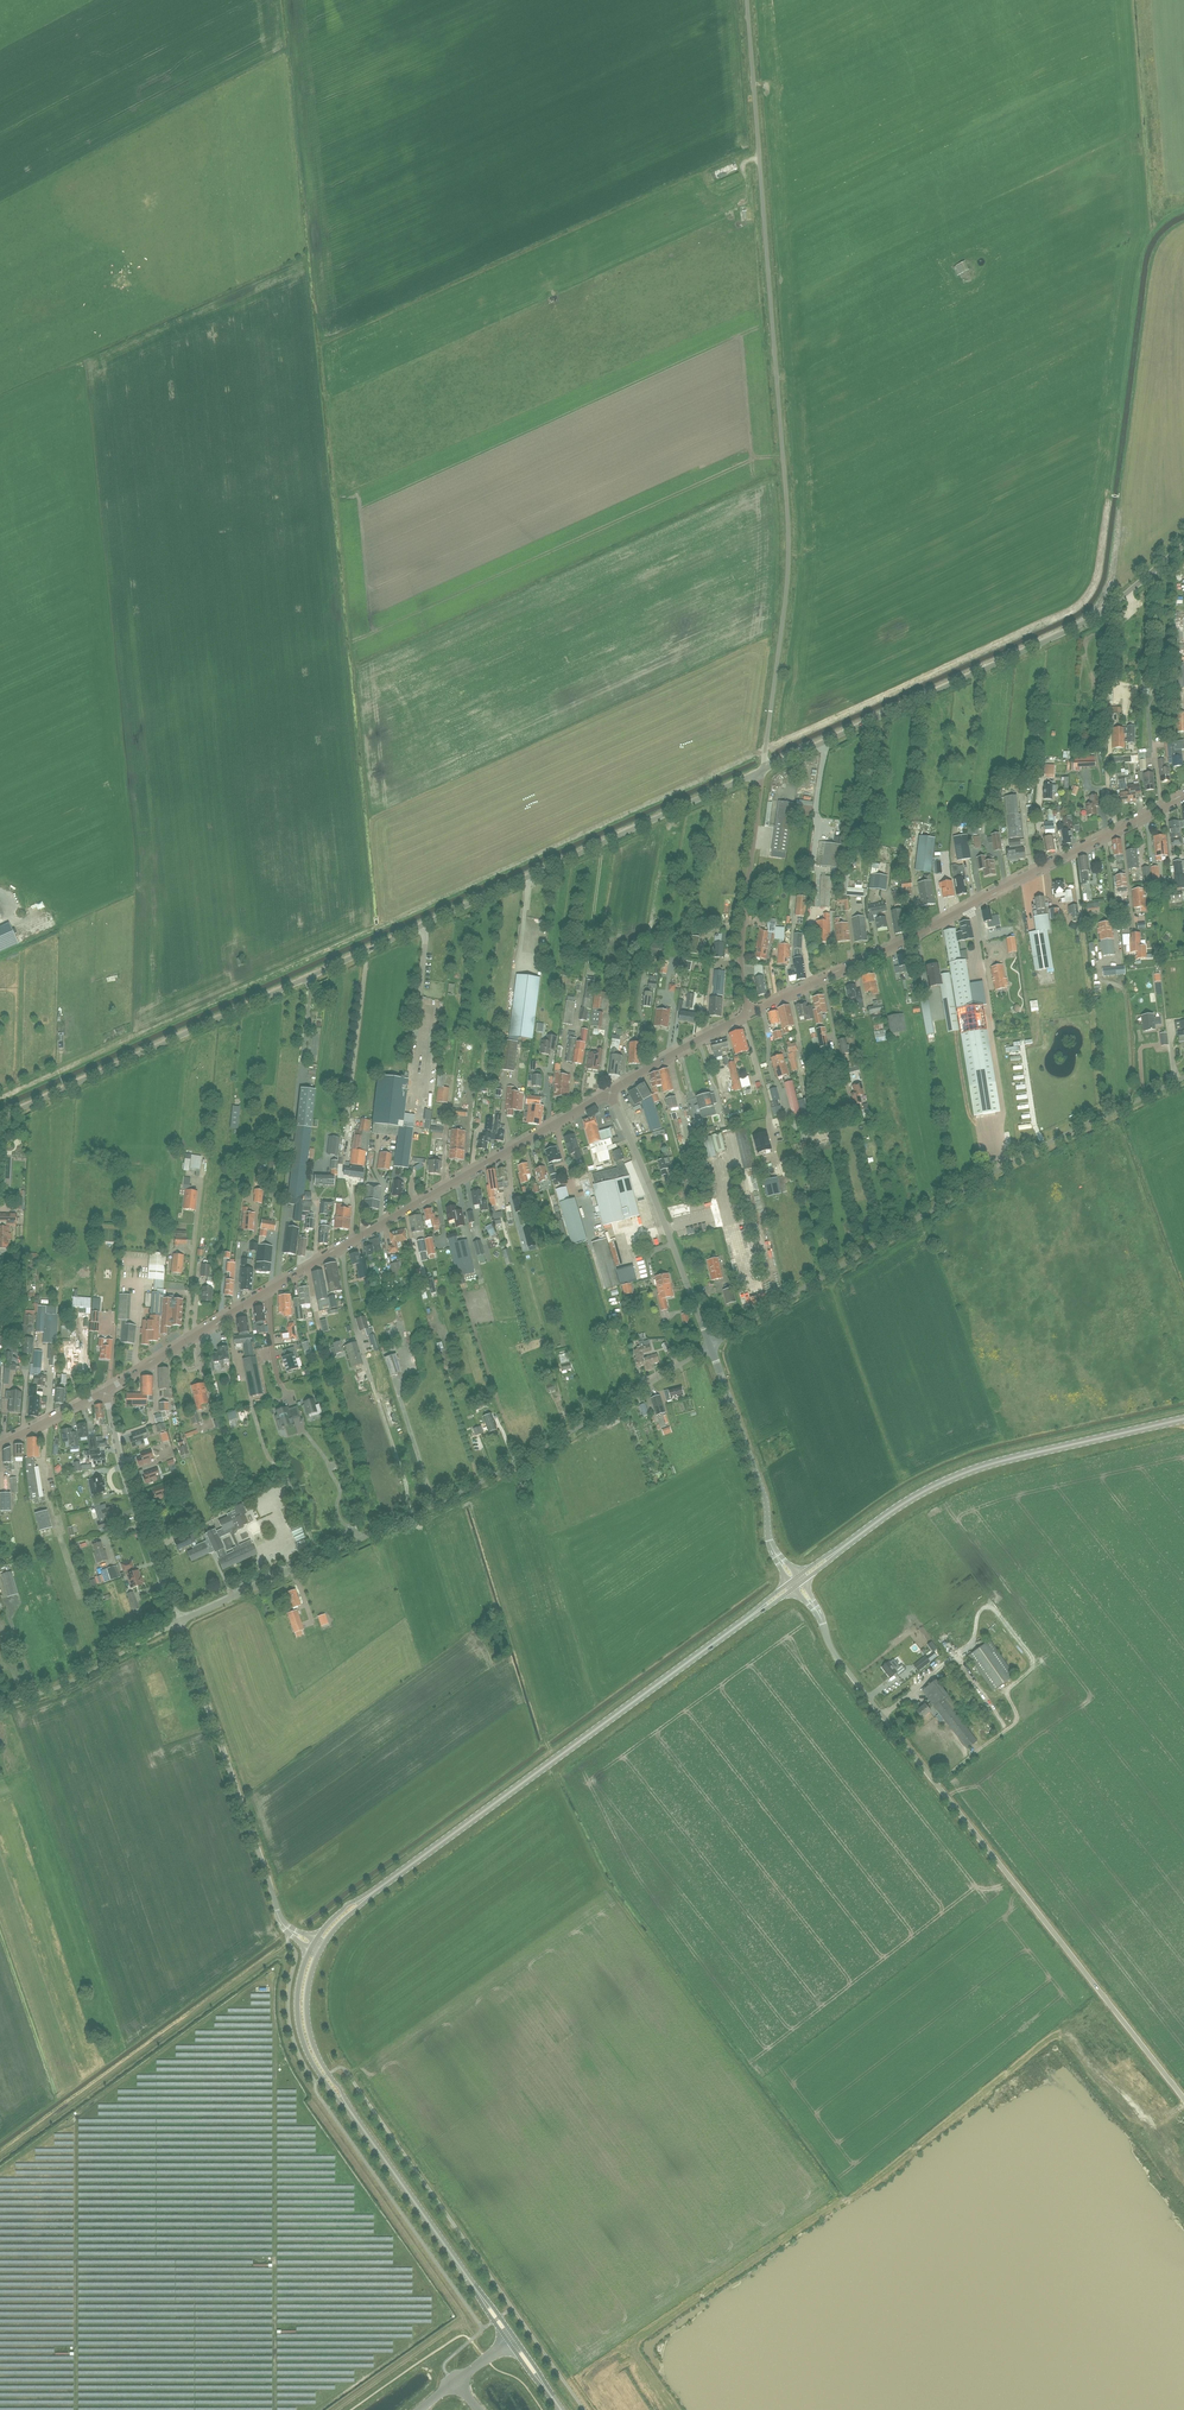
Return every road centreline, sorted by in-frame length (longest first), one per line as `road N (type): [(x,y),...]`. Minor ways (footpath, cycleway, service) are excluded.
road 1 (unclassified): [(0,1118),(763,770)]
road 2 (unclassified): [(763,770),(788,552),(747,0)]
road 3 (unclassified): [(1183,2099),(838,1658),(796,1582)]
road 4 (residential): [(105,1391),(609,1091)]
road 5 (unclassified): [(710,1346),(1001,1168),(1183,1077)]
road 6 (secondary): [(385,1883),(796,1582)]
road 7 (residential): [(748,1013),(1183,796)]
road 8 (unclassified): [(763,770),(1095,617),(1183,545)]
road 9 (unclassified): [(314,1559),(492,1476),(710,1346)]
road 10 (secondary): [(796,1582),(902,1505),(964,1473),(1183,1419)]
road 11 (unclassified): [(313,1945),(280,1920),(177,1622)]
road 12 (residential): [(710,1346),(609,1091)]
road 13 (unclassified): [(796,1582),(769,1541),(764,1496),(710,1346)]
road 14 (unclassified): [(748,1013),(741,946),(763,770)]
road 15 (residential): [(177,1622),(121,1463),(105,1391)]
road 16 (secondary): [(472,2285),(356,2119)]
road 17 (residential): [(0,1707),(65,1683),(177,1622)]
road 18 (secondary): [(313,1945),(297,1995),(300,2033),(315,2067),(356,2119)]
road 19 (secondary): [(356,2119),(308,2022),(307,1992),(322,1949)]
road 20 (residential): [(609,1091),(748,1013)]
road 21 (unclassified): [(314,1559),(177,1622)]

